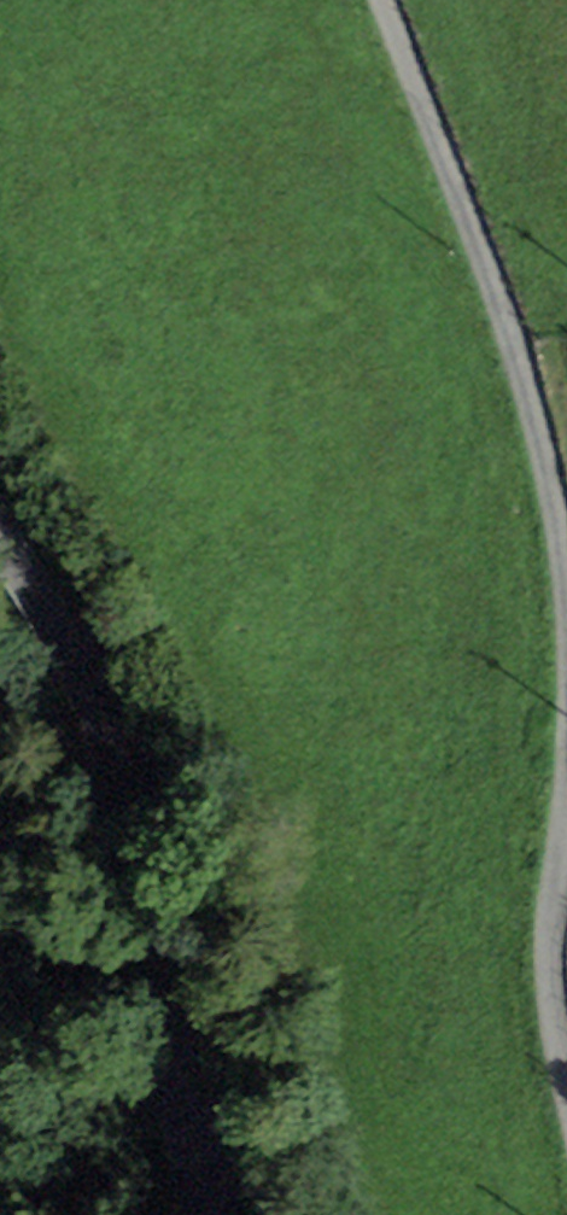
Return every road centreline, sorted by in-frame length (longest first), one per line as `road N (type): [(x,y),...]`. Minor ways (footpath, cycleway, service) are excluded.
road 1 (residential): [(247,1214),(242,1143),(96,695),(0,468)]
road 2 (unclassified): [(380,0),(491,280),(532,413),(566,607)]
road 3 (unclassified): [(566,734),(566,847),(533,912),(532,996),(566,1093)]

